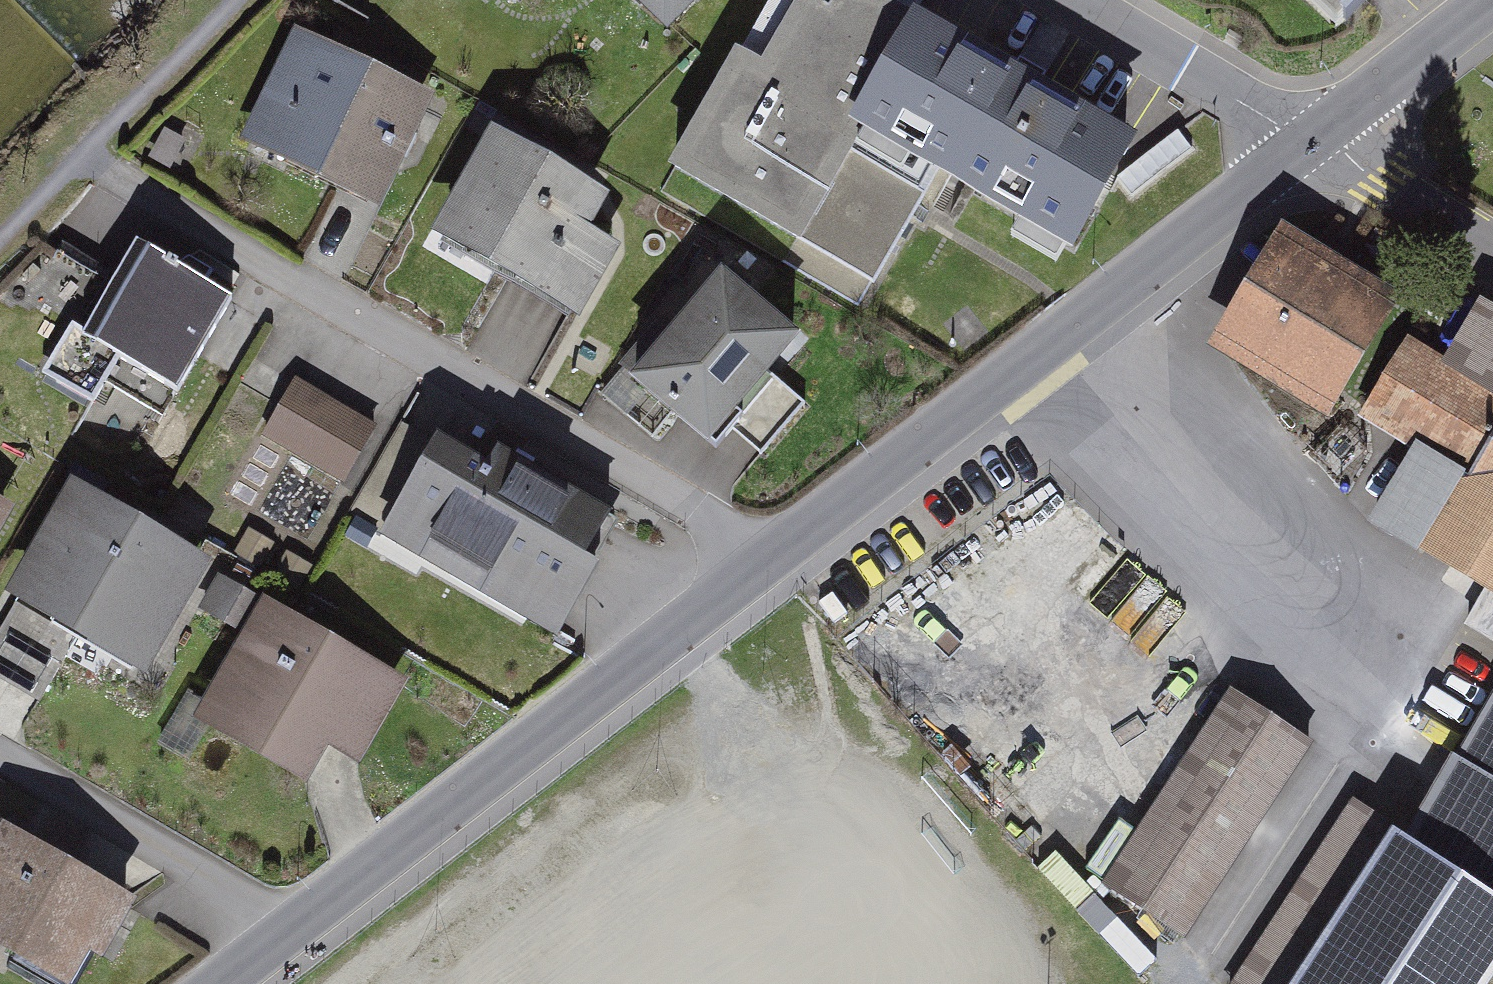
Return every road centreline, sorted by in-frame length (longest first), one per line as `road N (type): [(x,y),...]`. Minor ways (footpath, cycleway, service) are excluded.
road 1 (residential): [(118,176),(696,518),(765,573)]
road 2 (residential): [(1306,147),(765,573)]
road 3 (residential): [(765,573),(302,932)]
road 4 (residential): [(0,755),(302,932)]
road 5 (residential): [(1306,147),(1066,0)]
road 6 (residential): [(1492,2),(1306,147)]
road 7 (residential): [(1492,261),(1306,147)]

